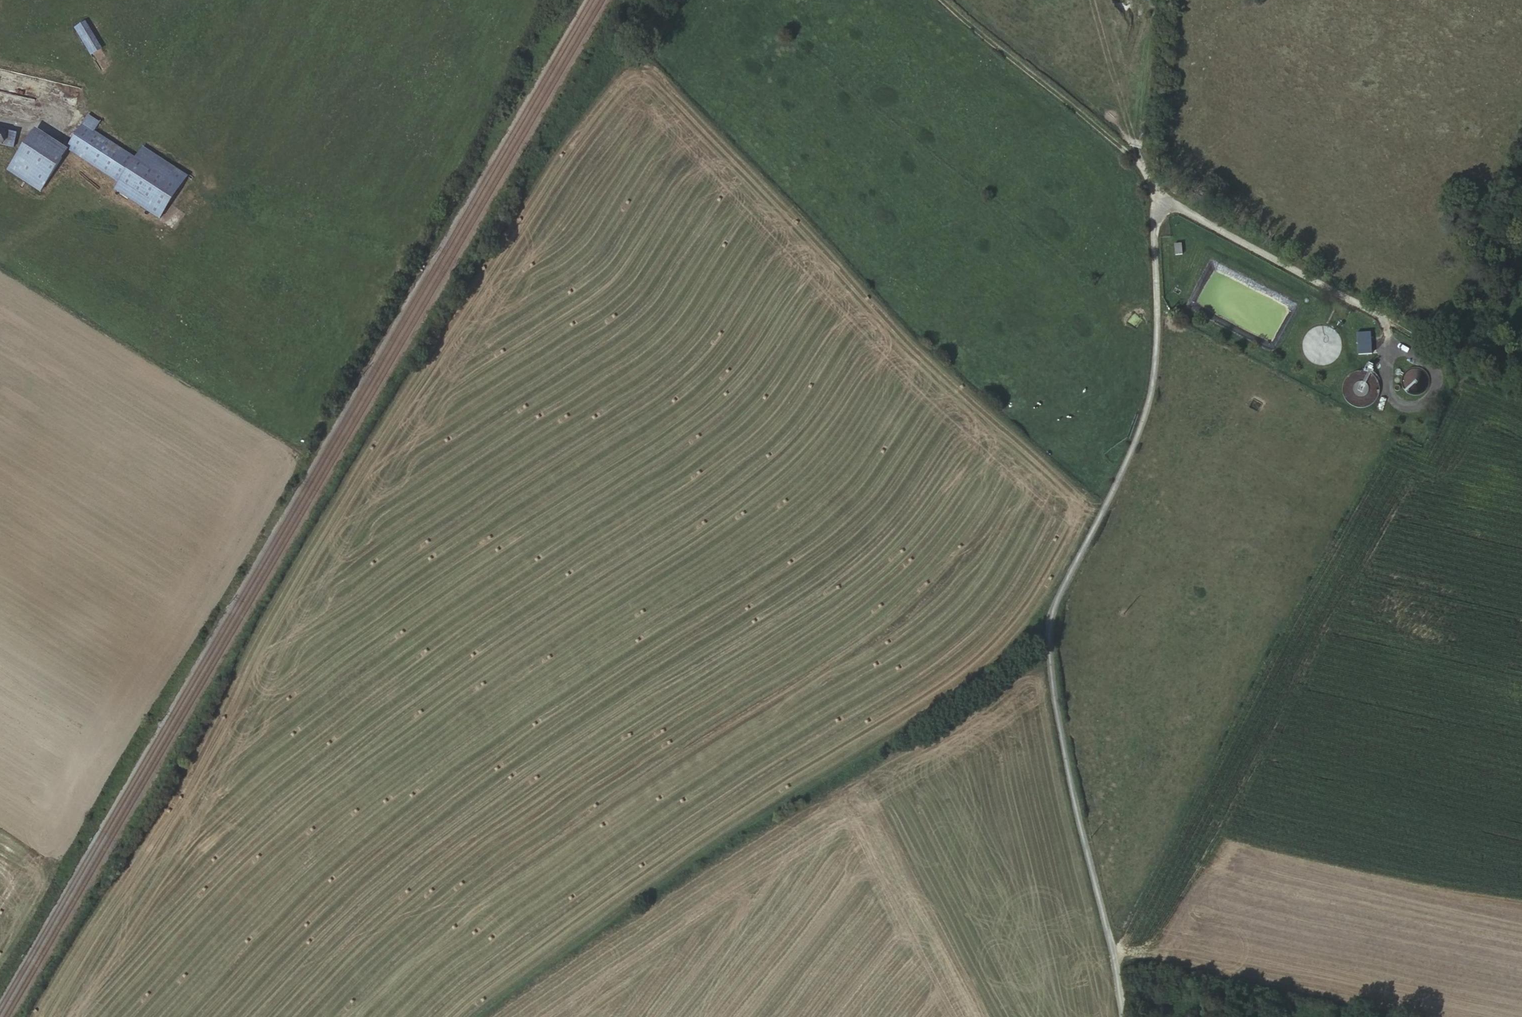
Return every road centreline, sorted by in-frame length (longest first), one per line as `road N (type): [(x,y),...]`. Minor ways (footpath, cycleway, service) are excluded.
road 1 (track): [(1164,203),(1121,146),(941,0)]

